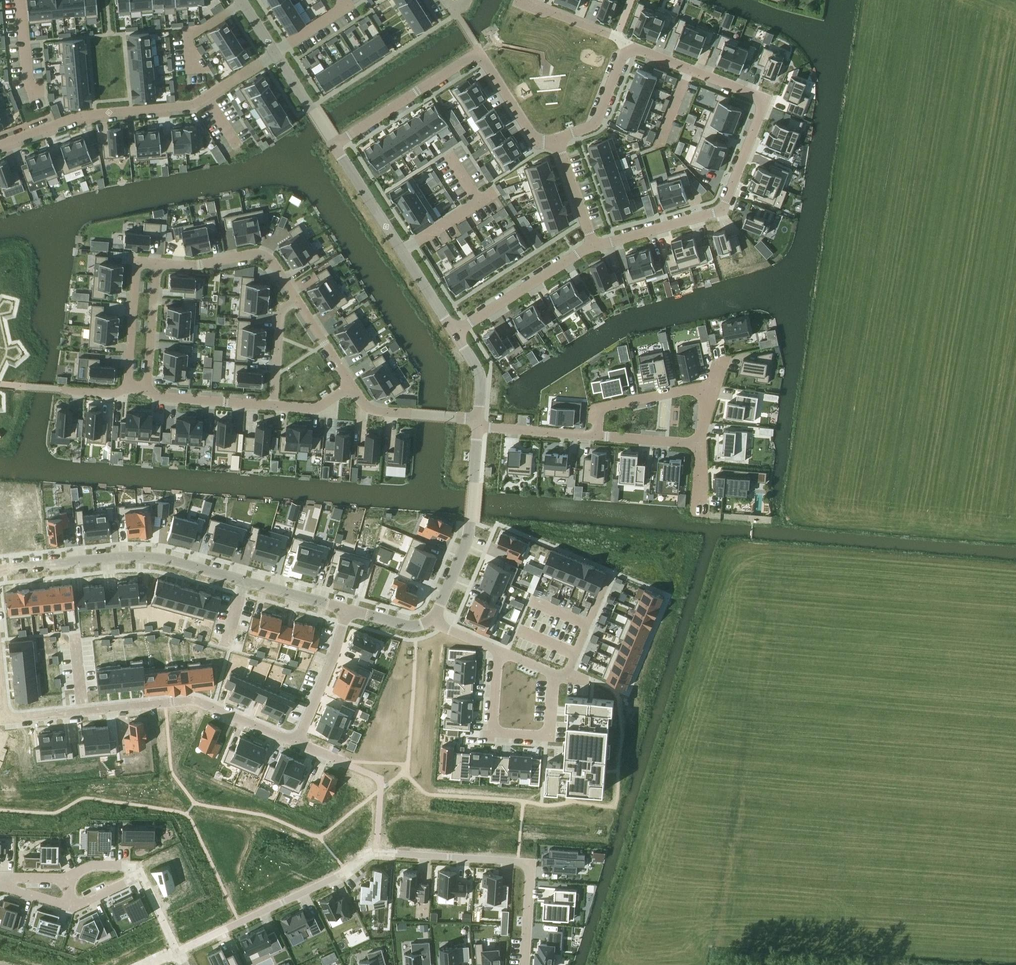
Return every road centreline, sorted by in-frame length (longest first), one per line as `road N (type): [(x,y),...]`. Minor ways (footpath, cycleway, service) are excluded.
road 1 (residential): [(178,952),(377,854),(531,864),(524,964)]
road 2 (residential): [(593,247),(721,208),(765,99),(626,46)]
road 3 (residential): [(0,572),(161,559),(348,611)]
road 4 (residential): [(275,52),(193,106),(82,116),(0,146)]
road 5 (residential): [(191,701),(5,720),(0,669)]
road 6 (residential): [(334,144),(455,333)]
road 7 (residential): [(499,651),(492,732),(549,737),(554,674)]
road 8 (residential): [(334,144),(480,52)]
road 9 (residential): [(455,333),(593,247)]
road 10 (residential): [(297,300),(265,255),(158,262)]
road 11 (residential): [(69,907),(131,881),(134,871),(99,867),(64,881)]
road 12 (residential): [(158,262),(137,261),(127,388)]
road 13 (residential): [(435,621),(469,541),(476,483)]
road 14 (residential): [(298,743),(348,611)]
road 15 (residential): [(597,436),(607,406),(713,391)]
road 16 (residential): [(350,392),(372,411),(478,419)]
road 17 (residential): [(148,390),(158,262)]
road 18 (residential): [(556,140),(595,124),(626,46)]
road 19 (residential): [(148,390),(273,406)]
road 20 (residential): [(480,52),(533,136),(556,140)]
road 21 (residential): [(626,46),(514,0)]

